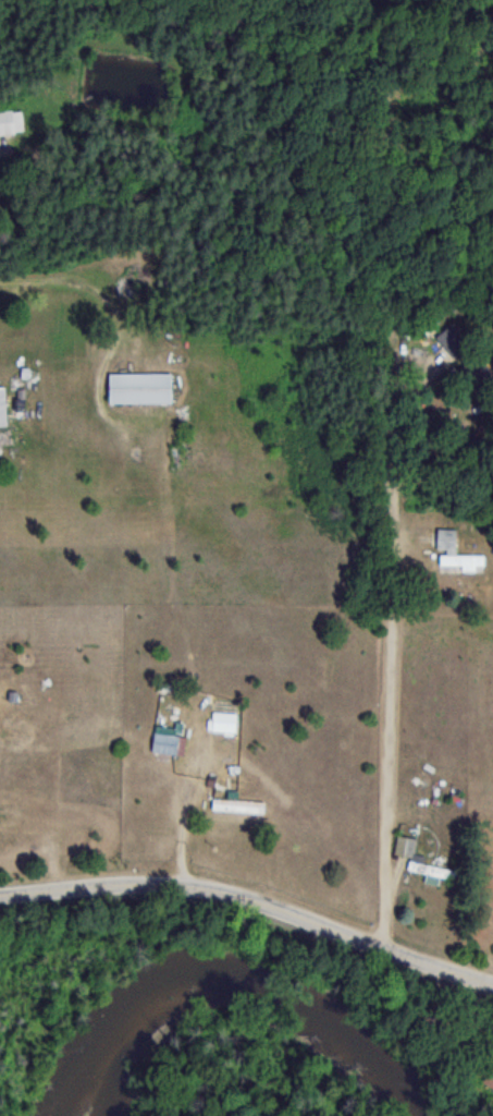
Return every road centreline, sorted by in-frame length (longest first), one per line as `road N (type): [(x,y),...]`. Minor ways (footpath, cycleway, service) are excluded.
road 1 (residential): [(492,983),(257,898),(157,888),(0,894)]
road 2 (residential): [(392,579),(378,945)]

